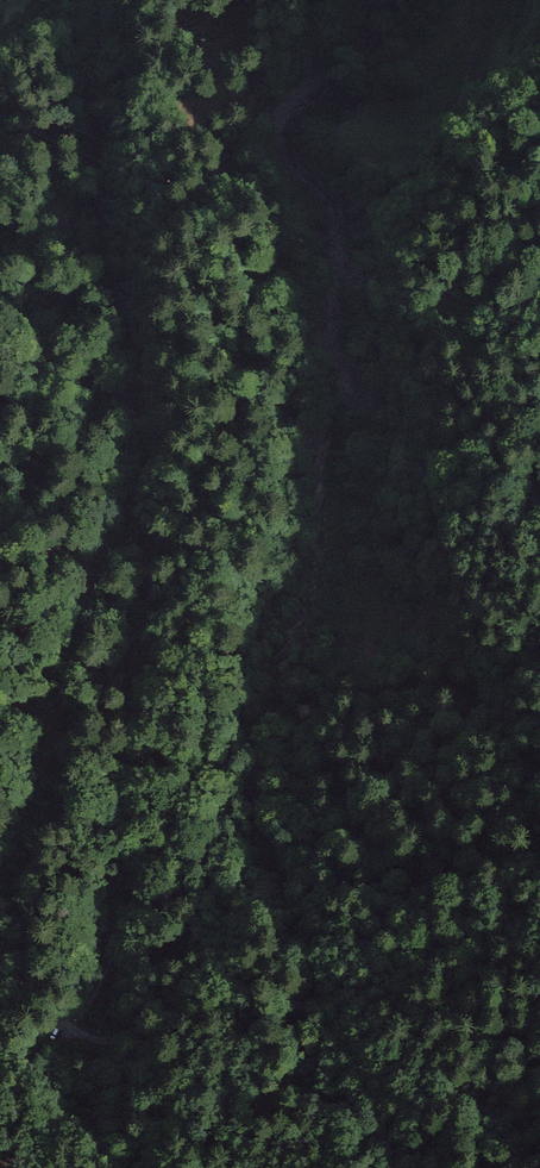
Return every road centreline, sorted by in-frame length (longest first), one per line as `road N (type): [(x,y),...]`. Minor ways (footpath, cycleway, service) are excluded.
road 1 (track): [(0,469),(78,505),(120,555),(147,563),(189,549),(217,553),(287,631),(381,644),(410,627),(424,605),(438,510),(451,487),(489,464),(539,462)]
road 2 (track): [(0,976),(35,991),(80,1035),(114,1039),(184,1016),(313,1002),(539,913)]

